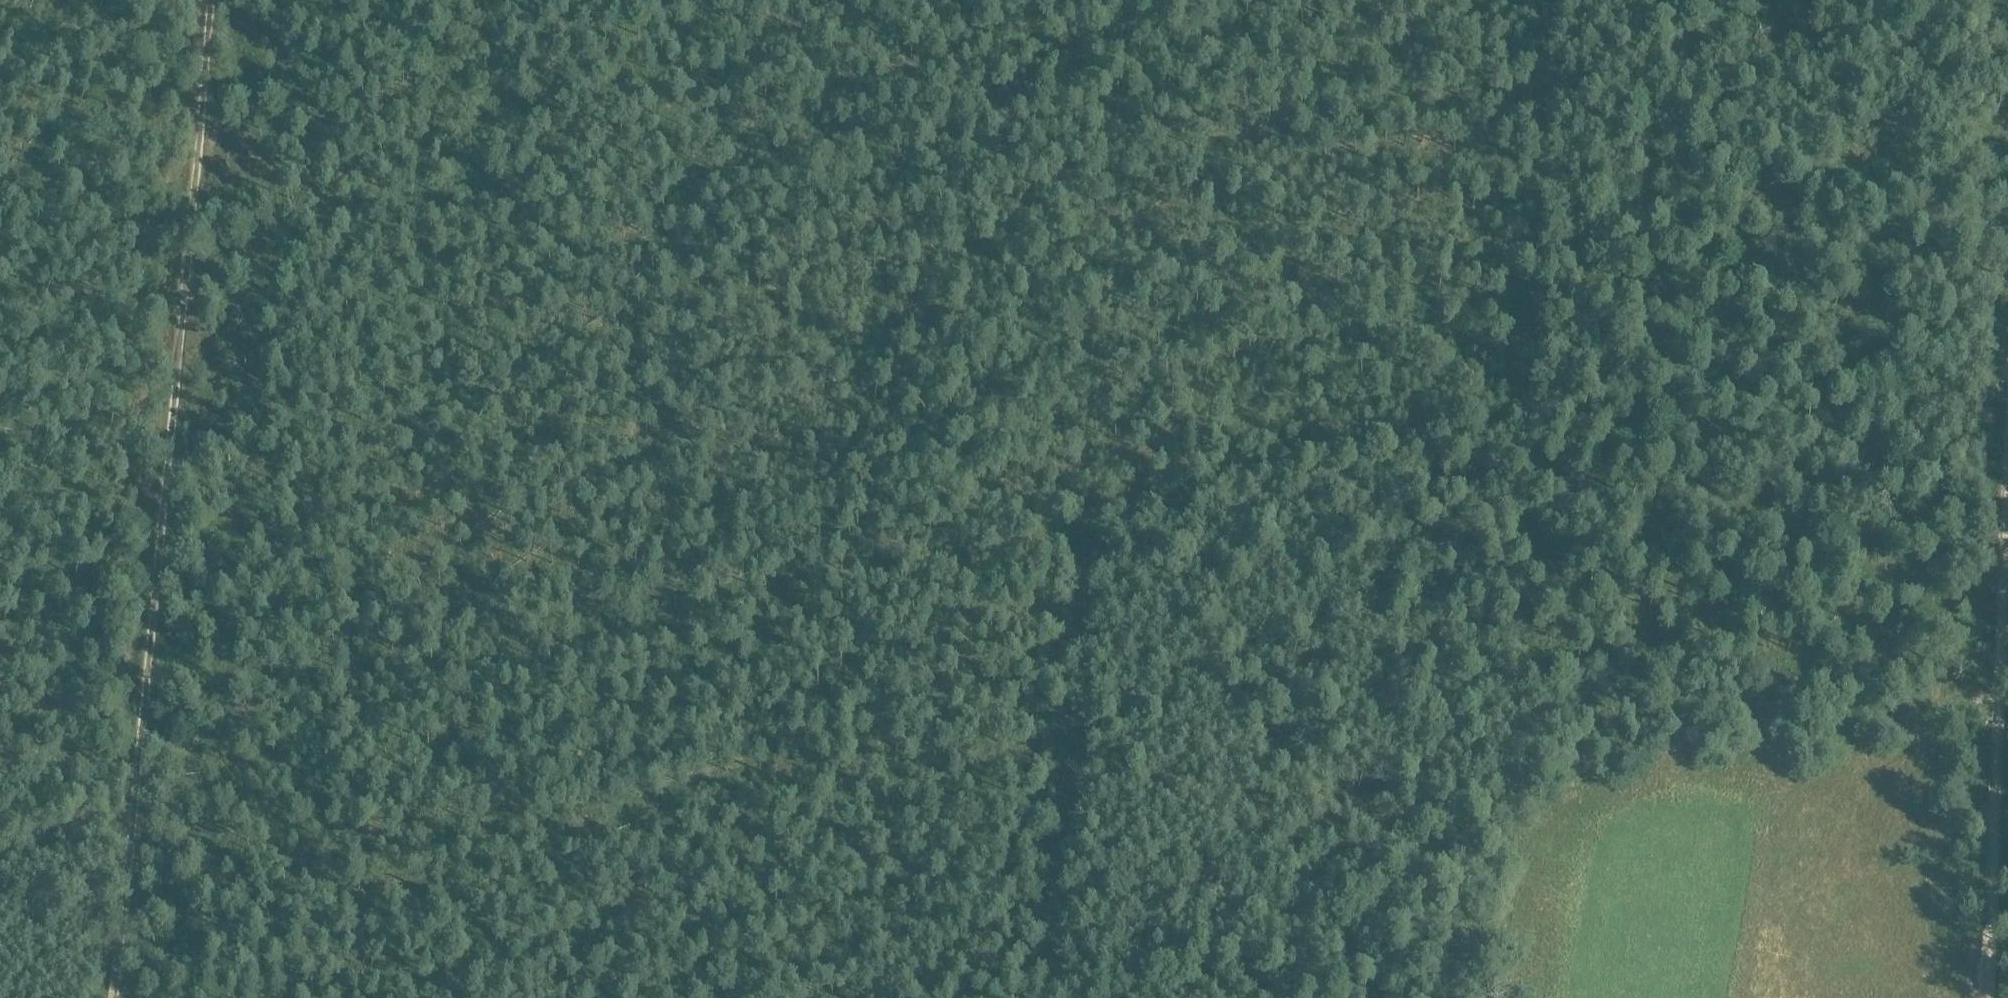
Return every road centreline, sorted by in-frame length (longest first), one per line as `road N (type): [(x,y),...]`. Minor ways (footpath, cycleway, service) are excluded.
road 1 (track): [(115,997),(207,0)]
road 2 (track): [(2007,497),(1987,997)]

